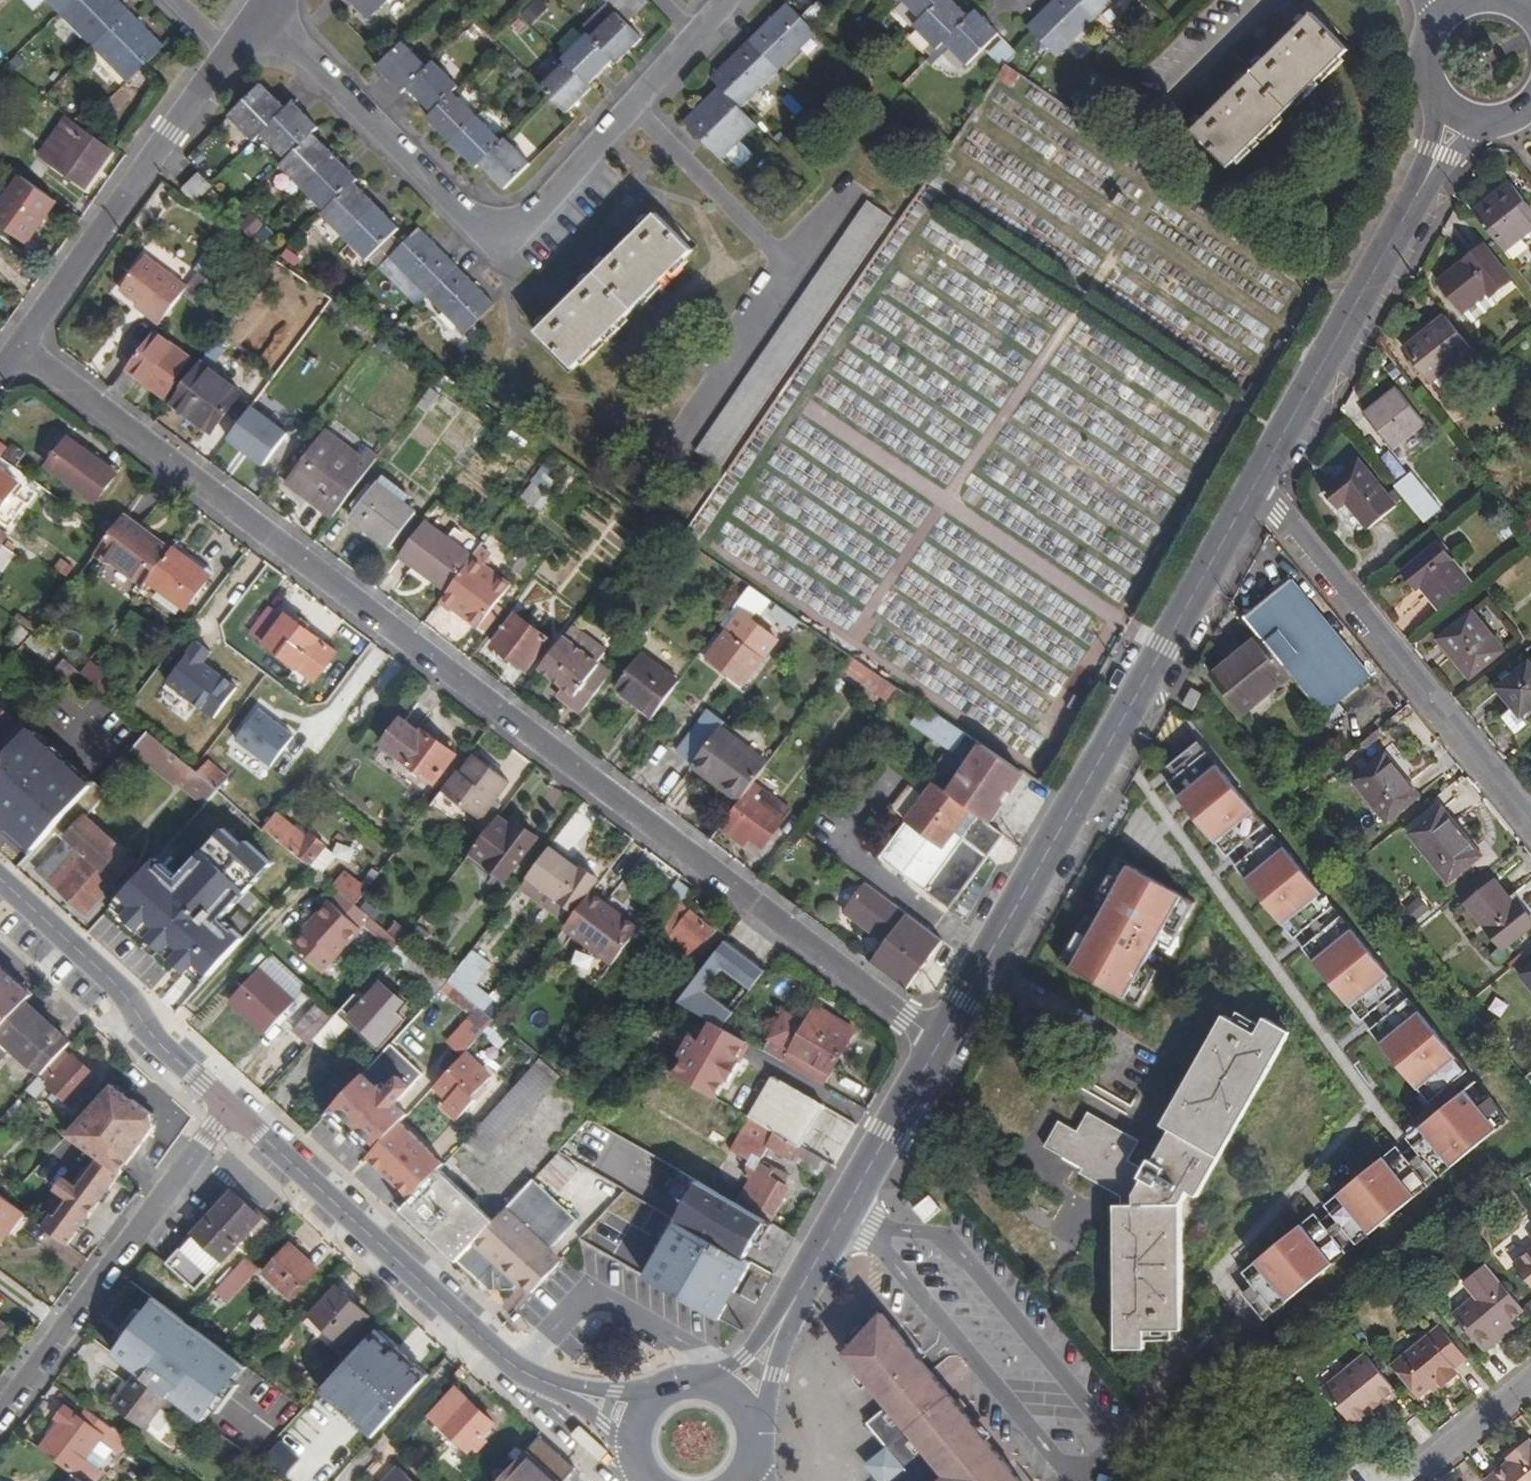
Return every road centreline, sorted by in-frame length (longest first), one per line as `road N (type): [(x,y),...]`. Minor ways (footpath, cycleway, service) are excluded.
road 1 (residential): [(23,346),(939,1044)]
road 2 (residential): [(259,23),(301,54),(471,223),(505,234),(532,217),(730,0)]
road 3 (secondary): [(1256,486),(939,1044)]
road 4 (tertiary): [(234,1110),(489,1345),(530,1378),(568,1392)]
road 5 (residential): [(1530,824),(1256,486)]
road 6 (secondary): [(1461,116),(1256,486)]
road 7 (secondary): [(939,1044),(734,1401)]
road 8 (residential): [(0,1420),(234,1110)]
road 9 (residential): [(23,346),(233,57)]
road 10 (tertiary): [(0,879),(126,995),(143,1028),(234,1110)]
road 11 (residential): [(1412,1480),(1530,1383)]
road 12 (secondary): [(1455,8),(1426,54),(1434,91),(1461,116)]

